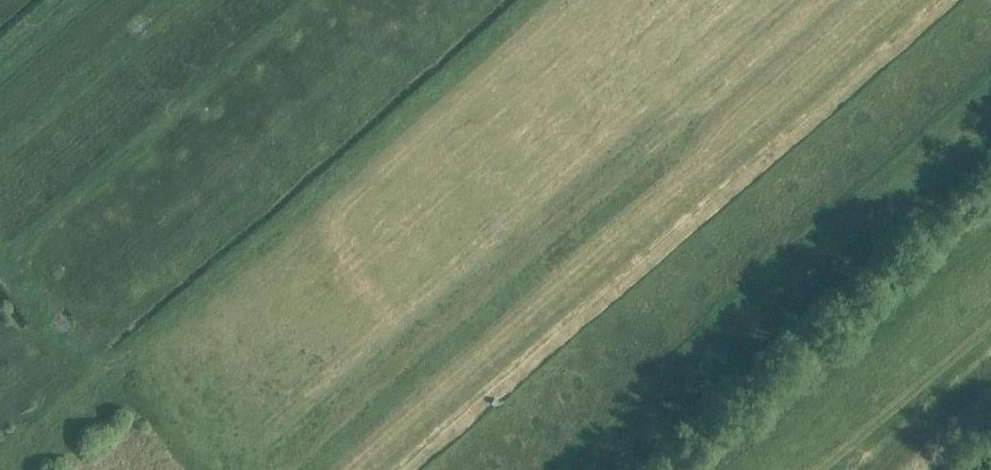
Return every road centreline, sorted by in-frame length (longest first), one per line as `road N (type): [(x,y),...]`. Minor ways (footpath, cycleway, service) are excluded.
road 1 (track): [(930,0),(676,220)]

